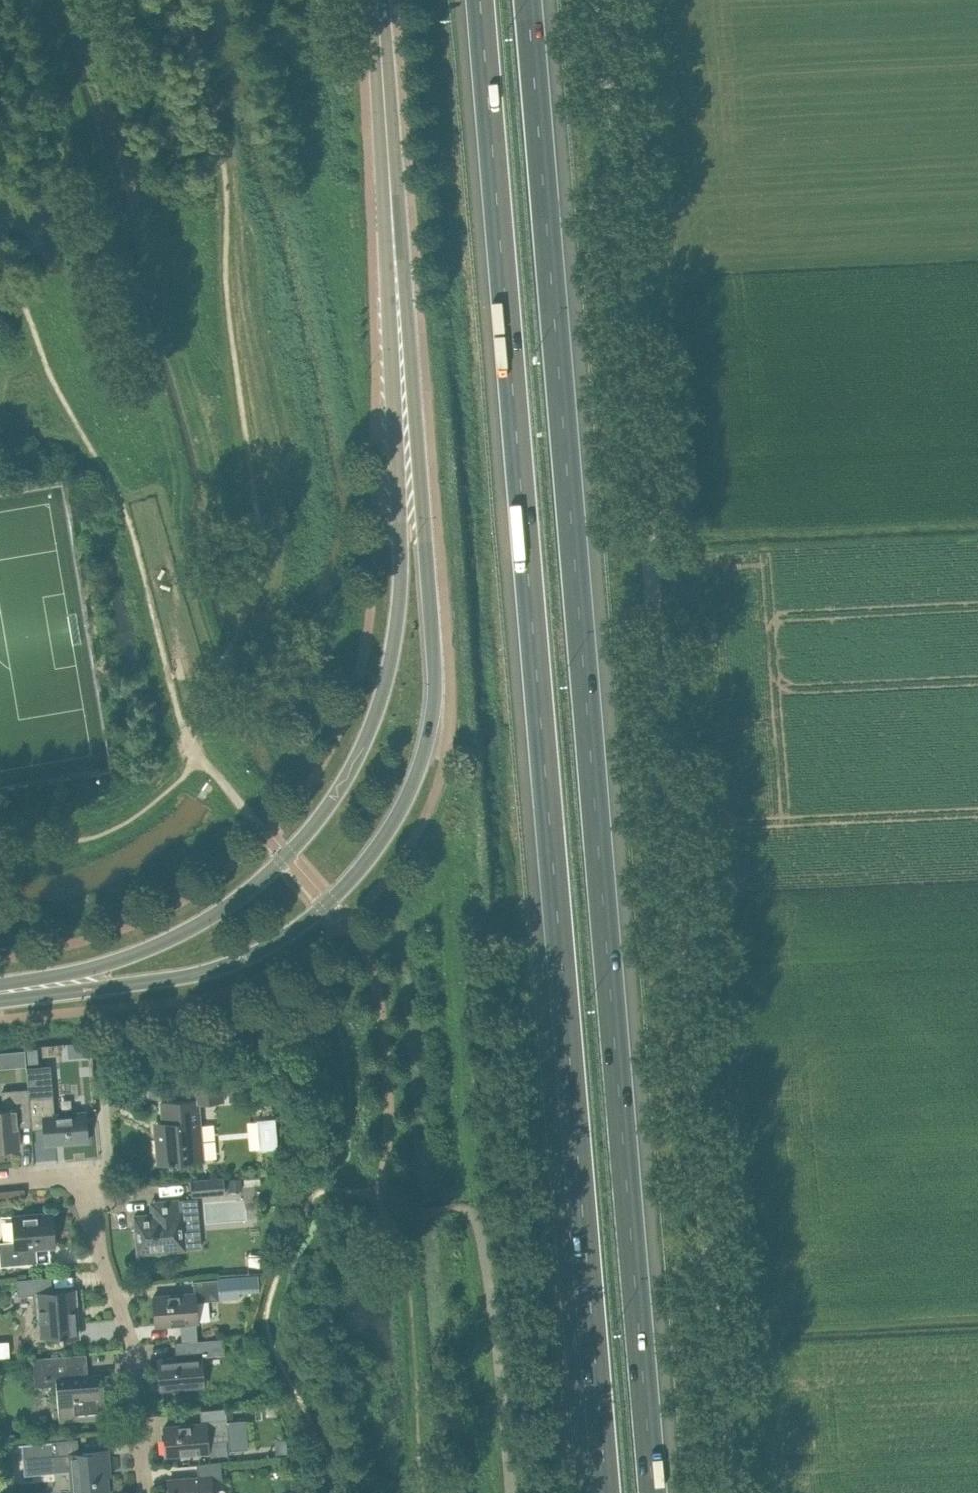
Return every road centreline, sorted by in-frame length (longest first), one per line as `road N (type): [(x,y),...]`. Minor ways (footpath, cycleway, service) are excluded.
road 1 (motorway): [(663,1492),(535,0)]
road 2 (motorway): [(479,0),(605,1492)]
road 3 (unclassified): [(723,1492),(599,0)]
road 4 (tertiary): [(25,990),(172,981),(250,957),(328,903),(372,859),(427,749),(432,677),(406,443)]
road 5 (tertiary): [(406,443),(399,611),(386,673),(362,741),(309,832),(223,910),(152,947),(25,990)]
road 6 (tertiary): [(406,443),(377,0)]
road 7 (residential): [(145,1492),(133,1350),(85,1189),(72,1177),(0,1183)]

